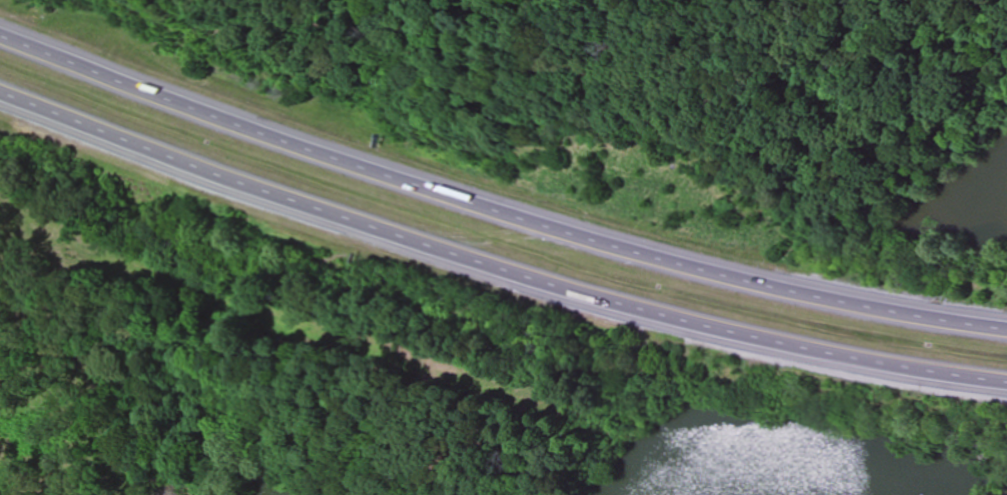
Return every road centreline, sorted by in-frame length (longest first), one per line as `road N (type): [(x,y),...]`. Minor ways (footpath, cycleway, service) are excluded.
road 1 (motorway): [(1006,328),(734,279),(492,217),(294,152),(0,37)]
road 2 (motorway): [(0,97),(240,192),(479,271),(722,332),(1006,383)]

